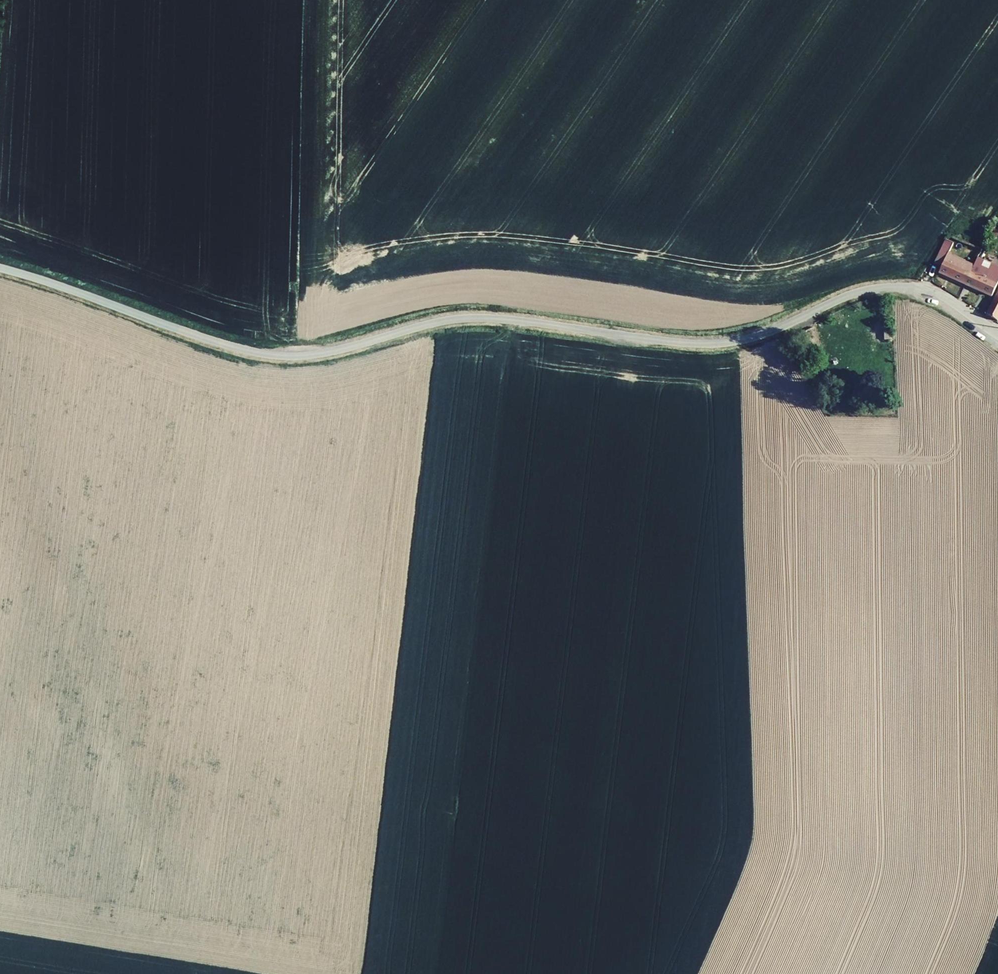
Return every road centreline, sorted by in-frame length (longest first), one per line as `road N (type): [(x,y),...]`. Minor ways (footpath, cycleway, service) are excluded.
road 1 (residential): [(0,267),(275,355),(477,317),(726,342),(858,291),(894,286),(937,293),(997,334)]

